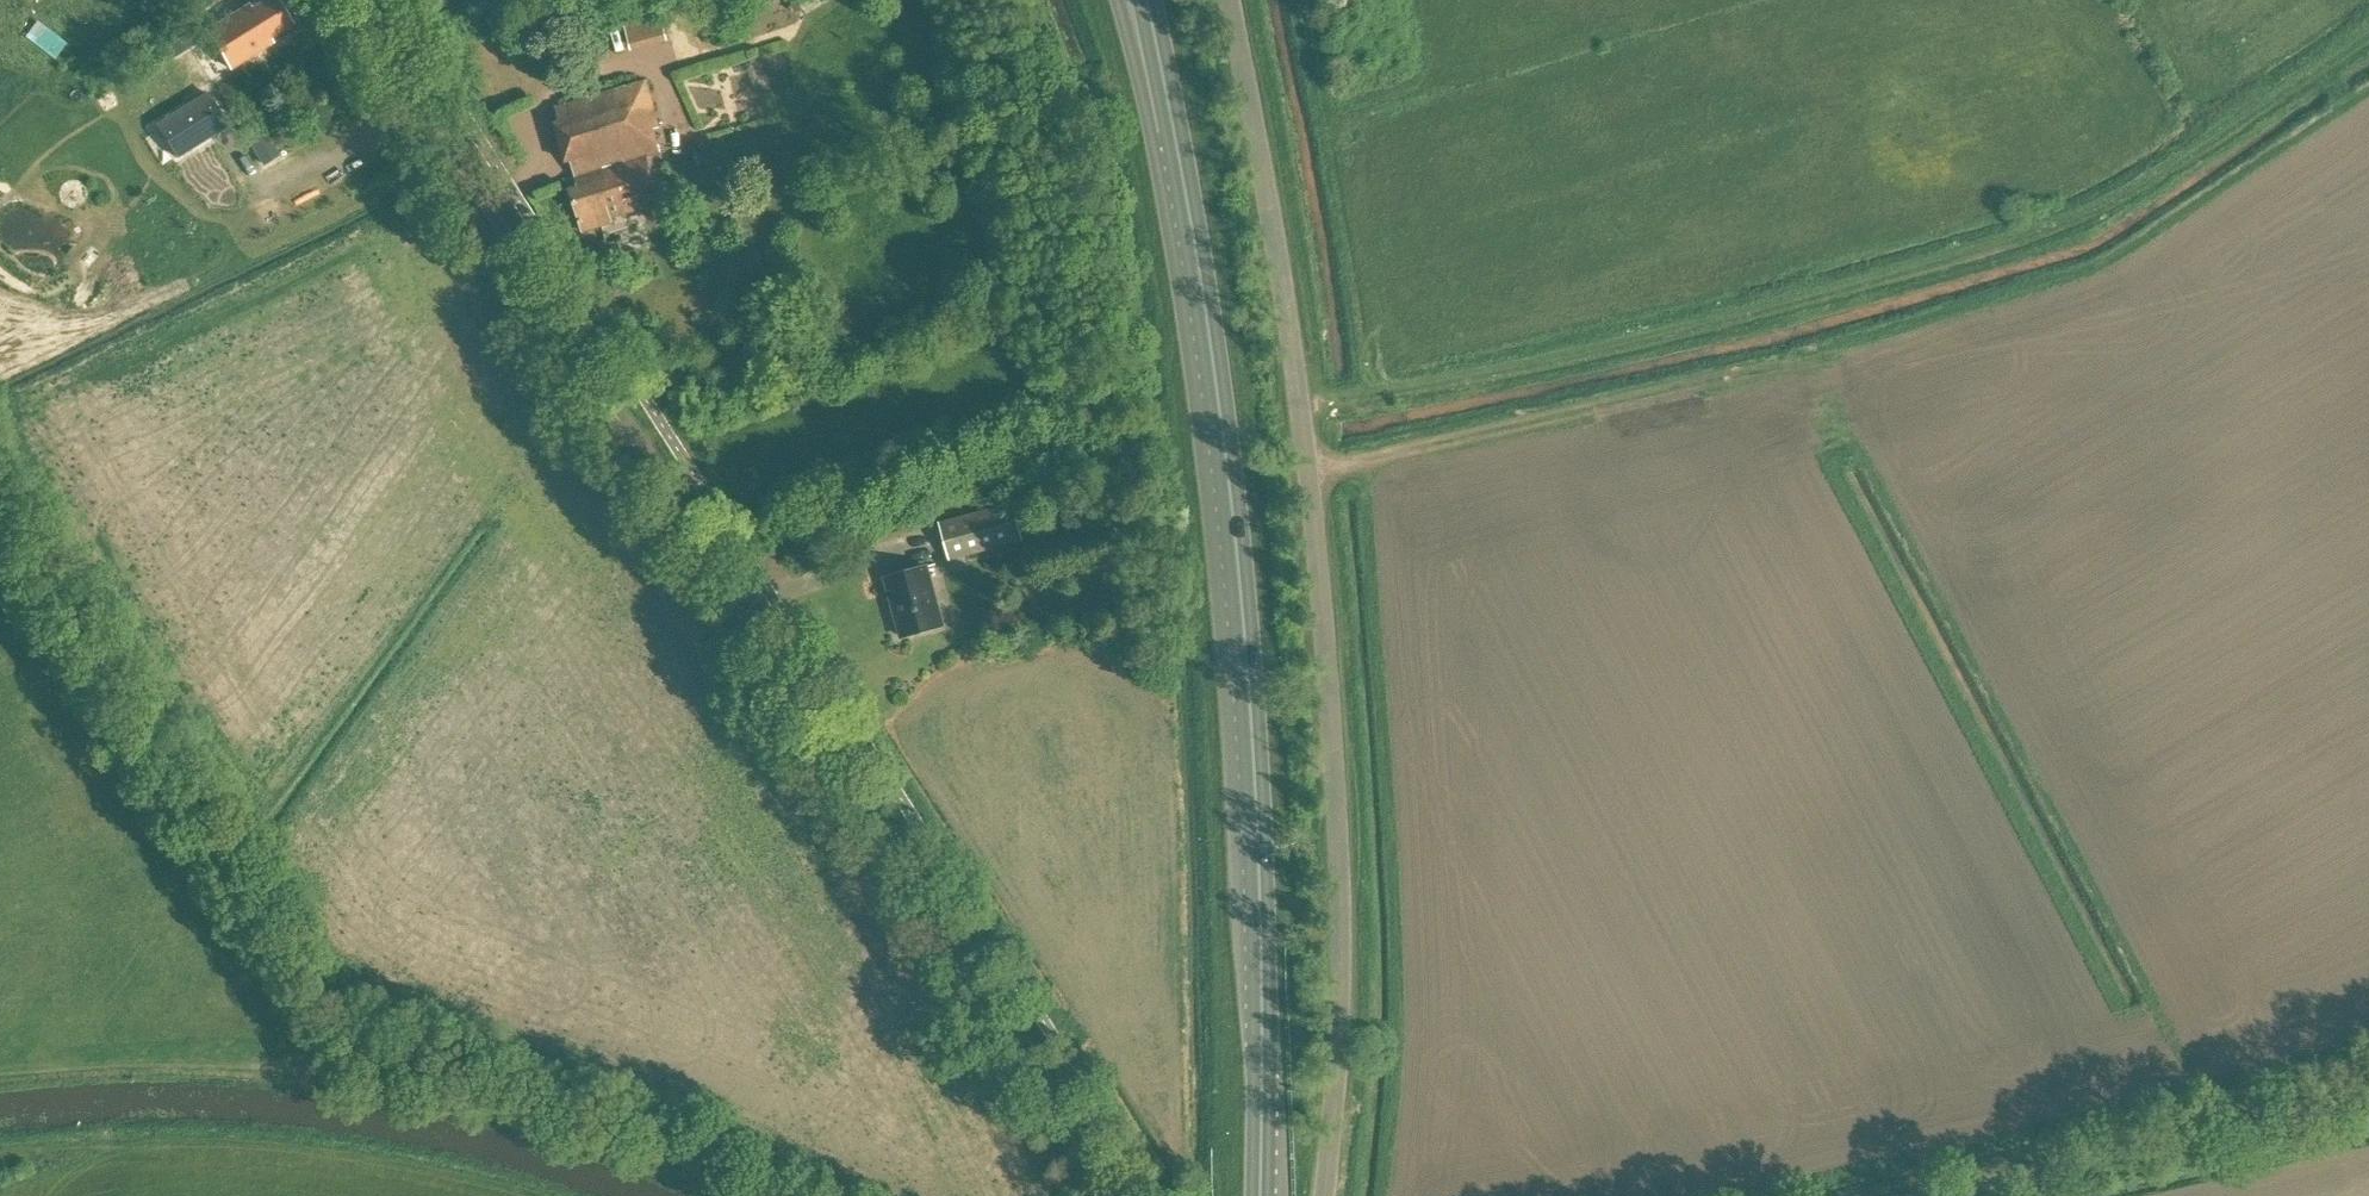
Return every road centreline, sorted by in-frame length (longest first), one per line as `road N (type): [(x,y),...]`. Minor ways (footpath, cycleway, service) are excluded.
road 1 (unclassified): [(1102,1195),(991,1000),(349,0)]
road 2 (unclassified): [(1324,1195),(1339,1107),(1343,990),(1336,771),(1319,548),(1231,0)]
road 3 (track): [(2368,28),(2088,206),(1977,248),(1646,340),(1300,412)]
road 4 (trunk): [(1254,1195),(1234,627),(1165,124)]
road 5 (track): [(351,1044),(152,757),(0,482)]
road 6 (unclassified): [(1940,1195),(2368,1093)]
road 7 (trunk): [(1123,0),(1165,124)]
road 8 (trunk): [(1165,124),(1143,0)]

